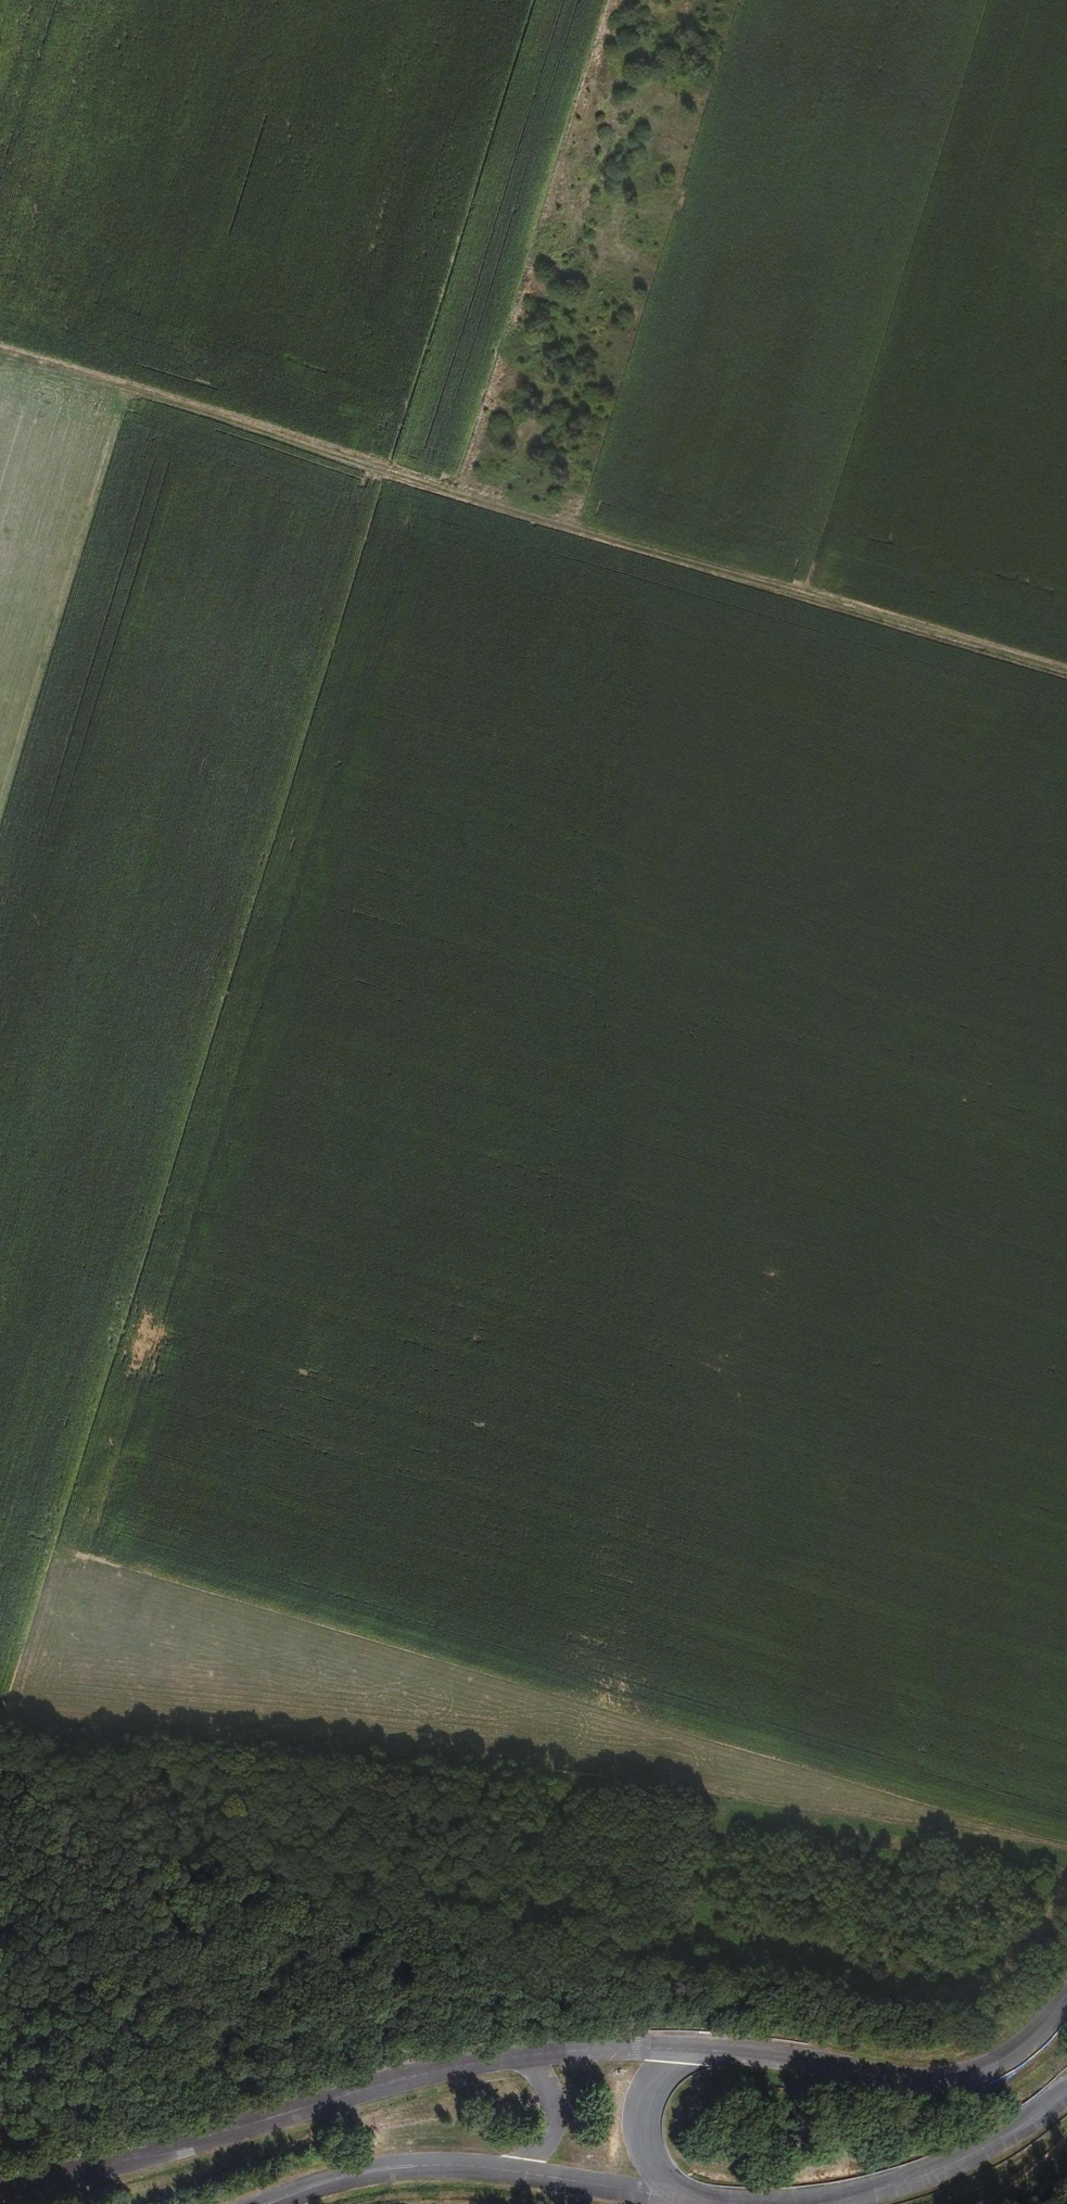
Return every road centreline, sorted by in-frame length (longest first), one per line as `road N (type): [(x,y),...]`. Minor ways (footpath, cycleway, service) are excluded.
road 1 (track): [(1066,672),(0,356)]
road 2 (track): [(1066,1854),(736,1801),(0,1737)]

